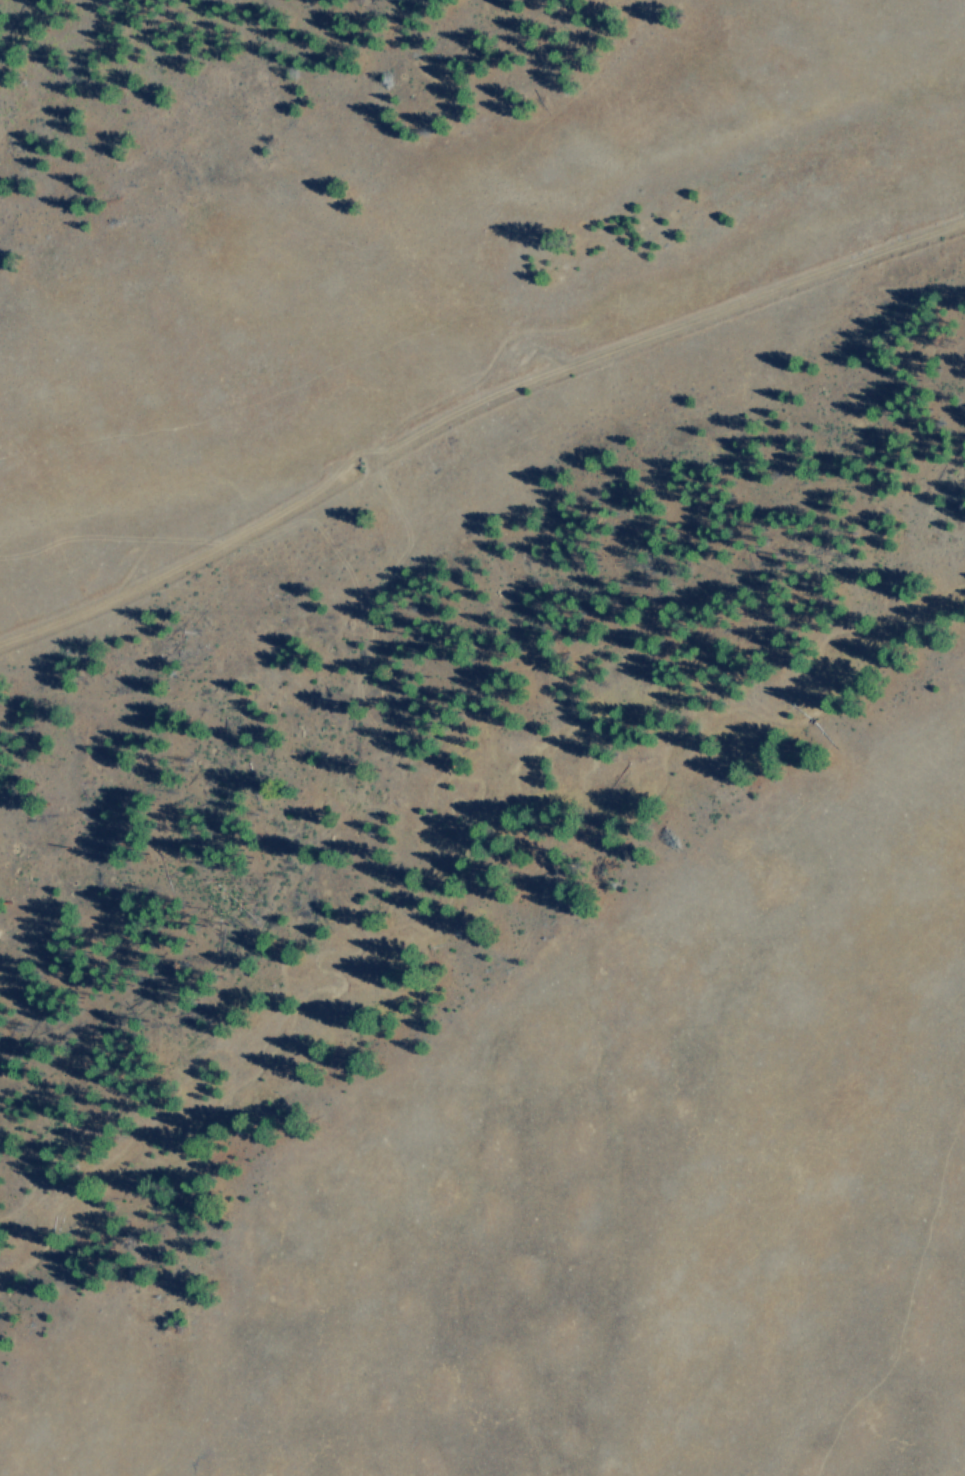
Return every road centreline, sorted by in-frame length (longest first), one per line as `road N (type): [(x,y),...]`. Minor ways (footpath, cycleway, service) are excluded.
road 1 (track): [(393,0),(0,69)]

